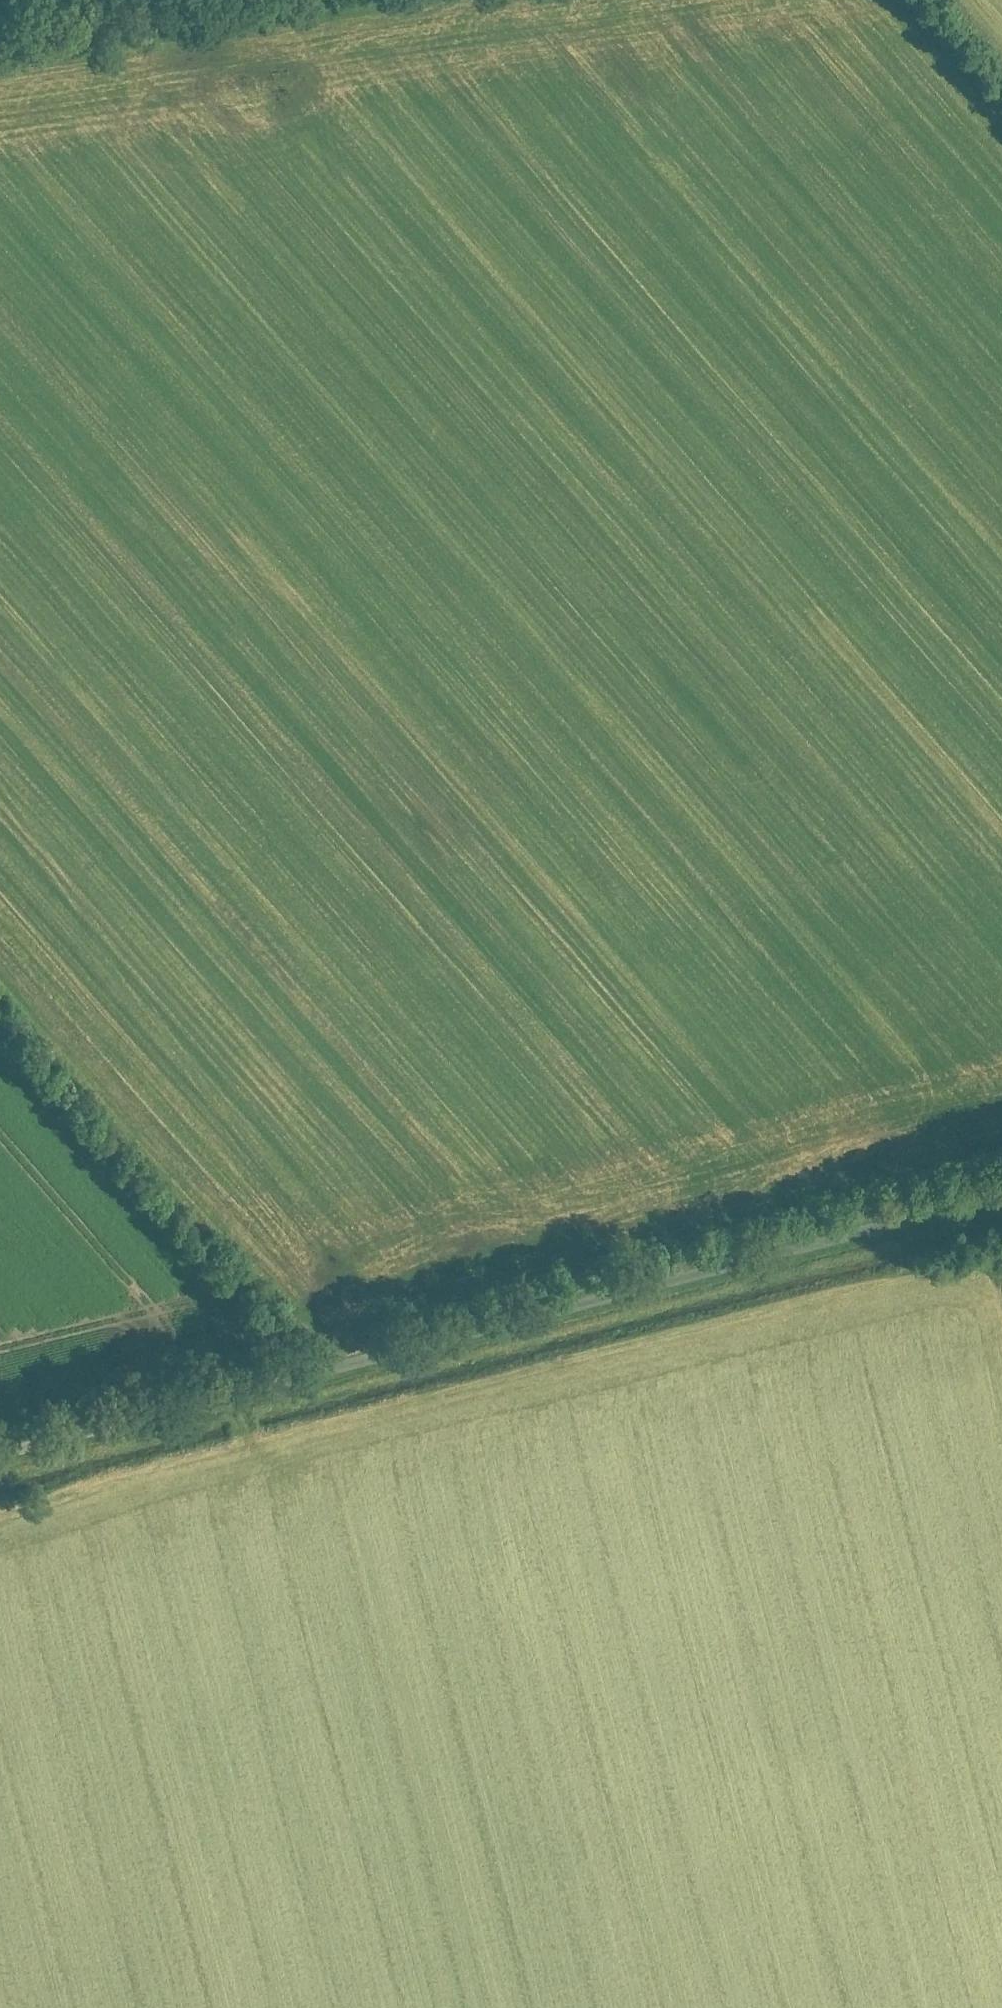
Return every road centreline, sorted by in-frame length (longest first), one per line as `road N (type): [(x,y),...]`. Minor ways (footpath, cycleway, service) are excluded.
road 1 (unclassified): [(0,1443),(1001,1190)]

